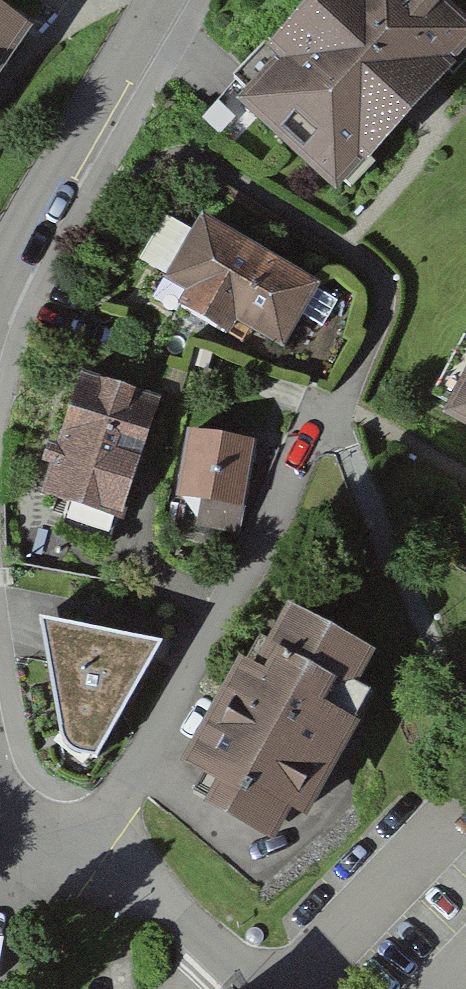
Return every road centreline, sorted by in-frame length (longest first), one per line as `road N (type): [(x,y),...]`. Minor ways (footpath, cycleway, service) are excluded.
road 1 (residential): [(5,843),(82,835),(123,789),(310,441),(336,429)]
road 2 (residential): [(0,271),(160,0)]

